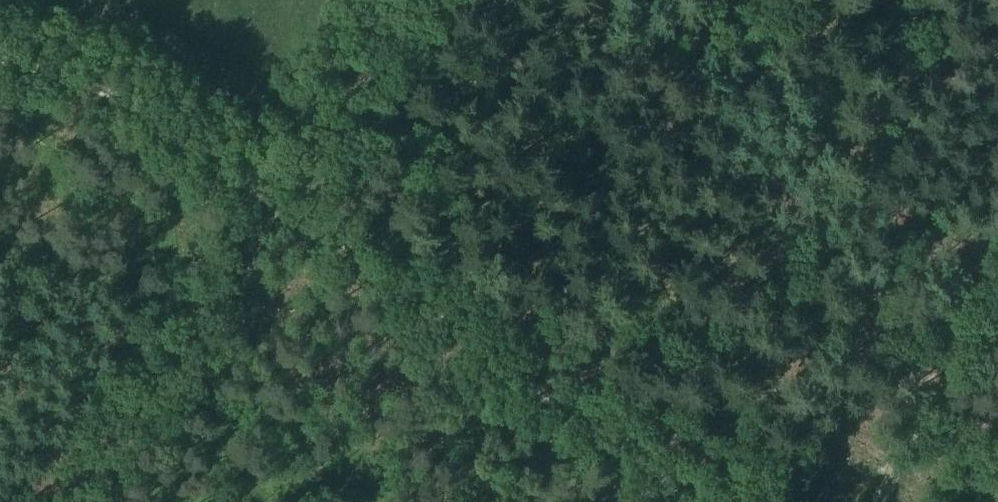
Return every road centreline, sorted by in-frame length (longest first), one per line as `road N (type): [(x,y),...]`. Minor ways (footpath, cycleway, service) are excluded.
road 1 (track): [(0,91),(183,146),(705,501)]
road 2 (track): [(437,0),(102,501)]
road 3 (track): [(997,295),(884,501)]

